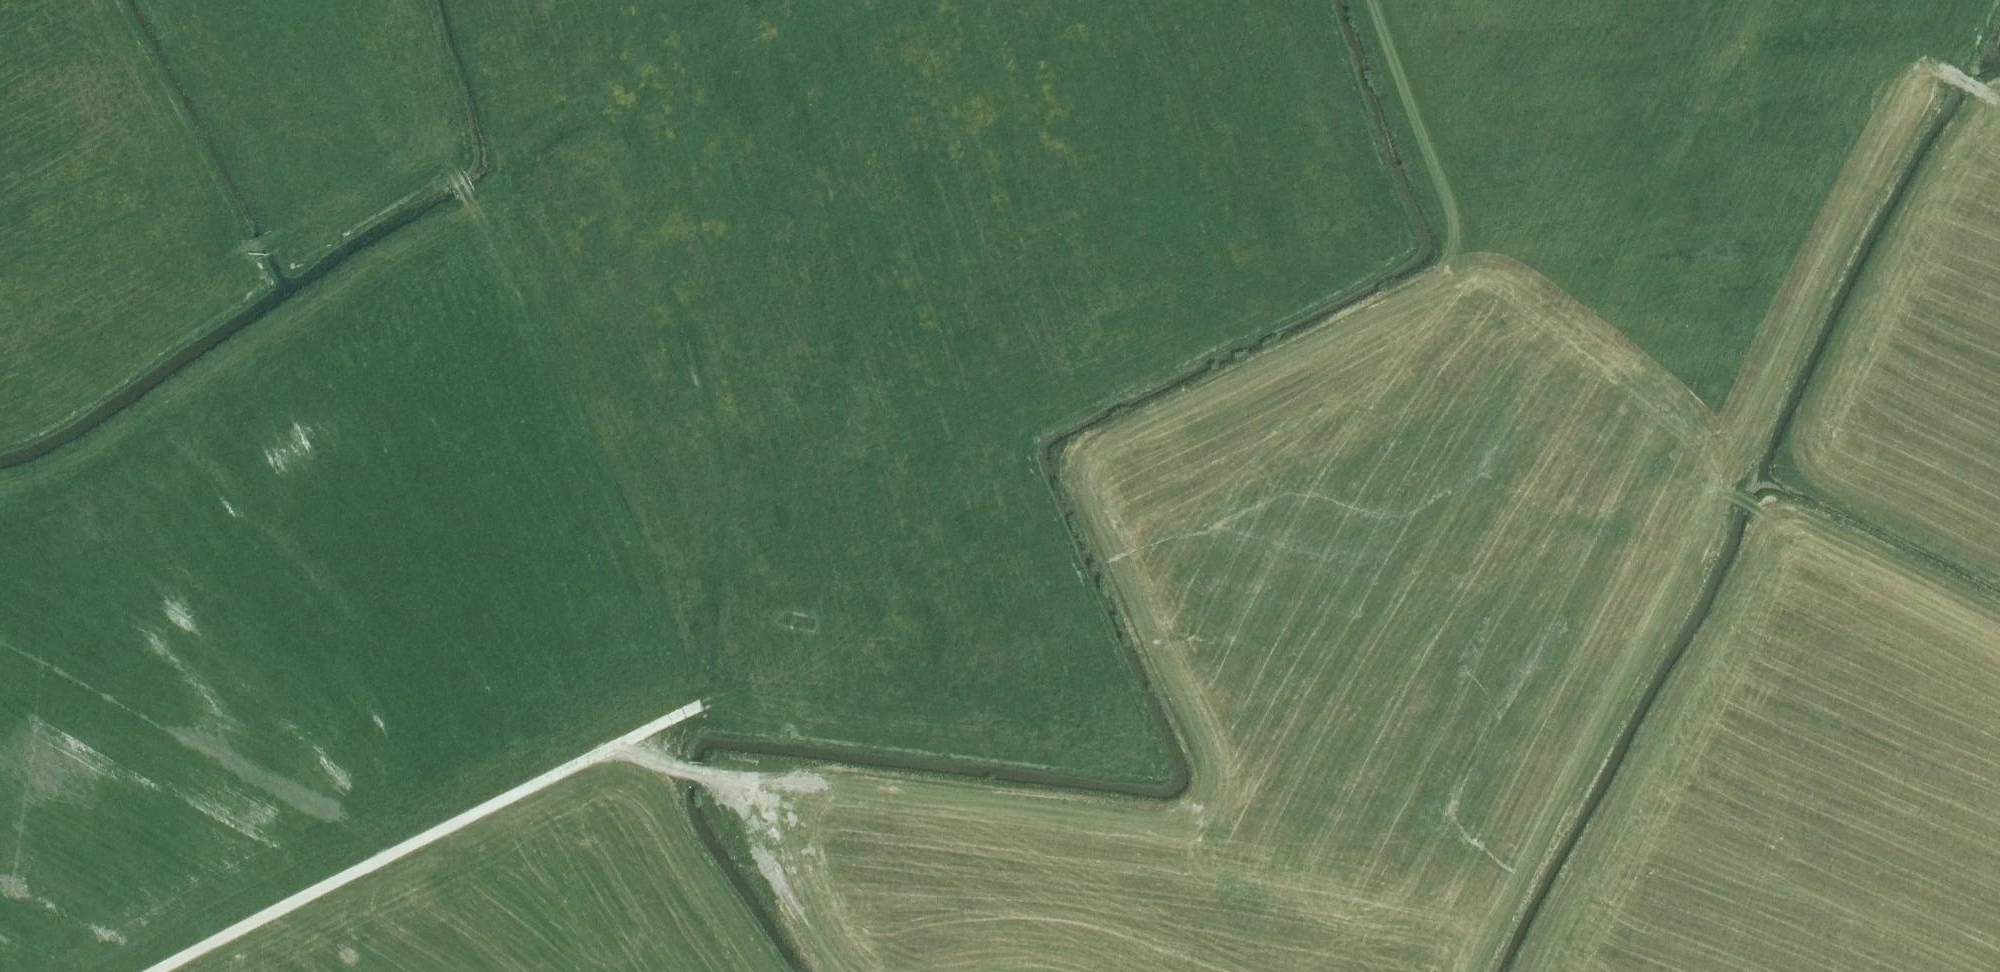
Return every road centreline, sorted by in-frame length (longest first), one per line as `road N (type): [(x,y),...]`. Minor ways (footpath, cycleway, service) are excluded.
road 1 (track): [(171,971),(694,707)]

